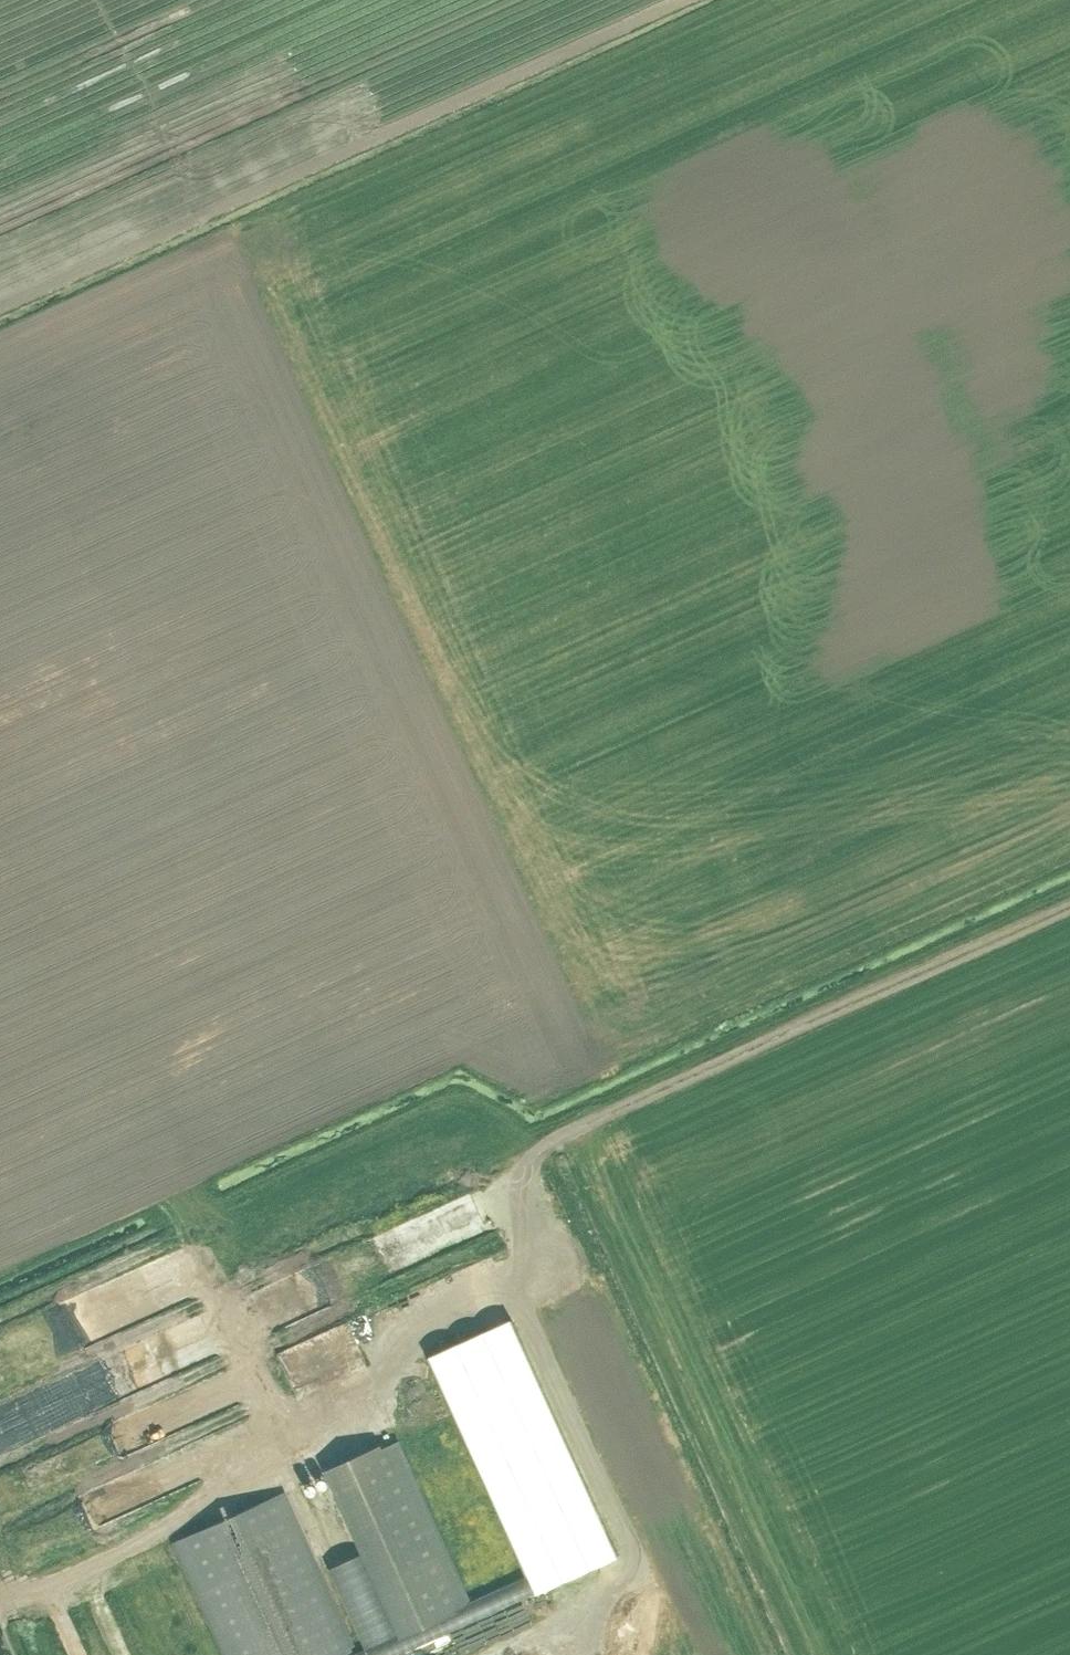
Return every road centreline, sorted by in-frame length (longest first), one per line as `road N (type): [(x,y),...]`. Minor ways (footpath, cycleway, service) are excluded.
road 1 (track): [(489,1184),(564,1132),(1069,901)]

